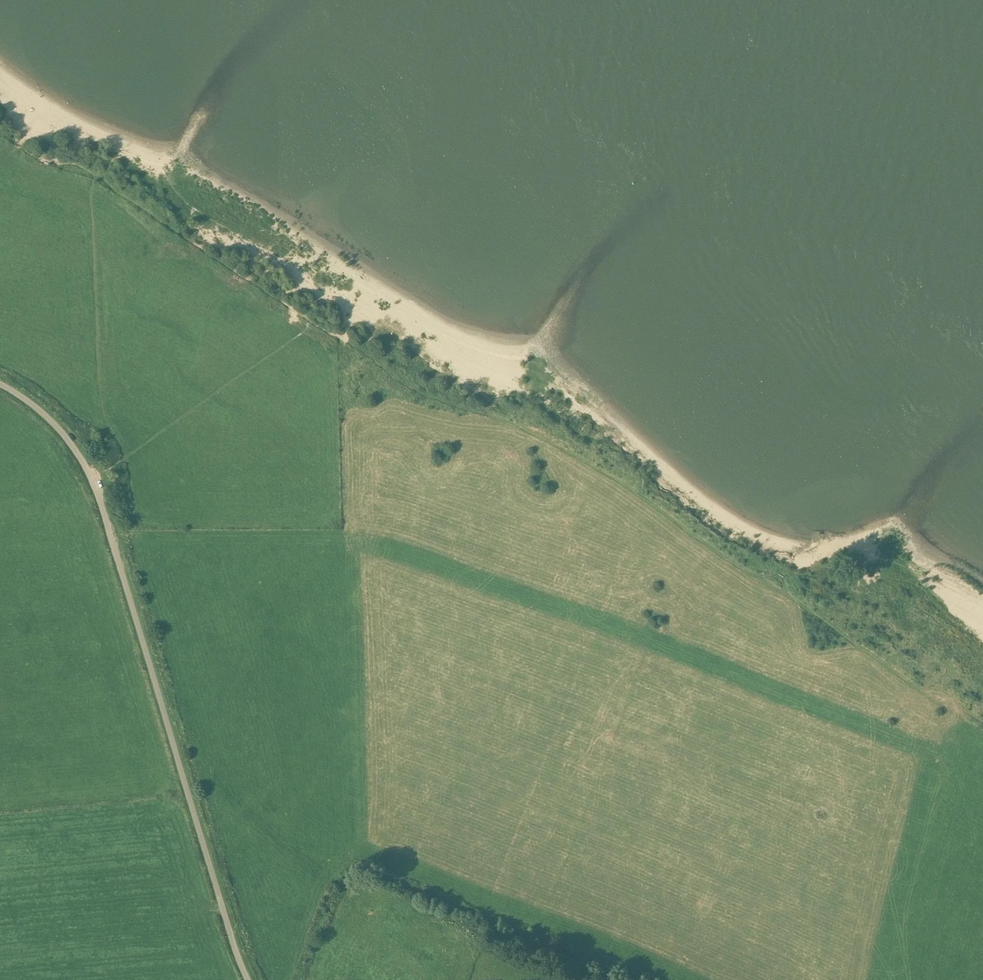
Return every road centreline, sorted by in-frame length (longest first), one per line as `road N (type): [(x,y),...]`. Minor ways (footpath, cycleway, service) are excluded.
road 1 (unclassified): [(248,979),(92,479),(60,429),(0,384)]

